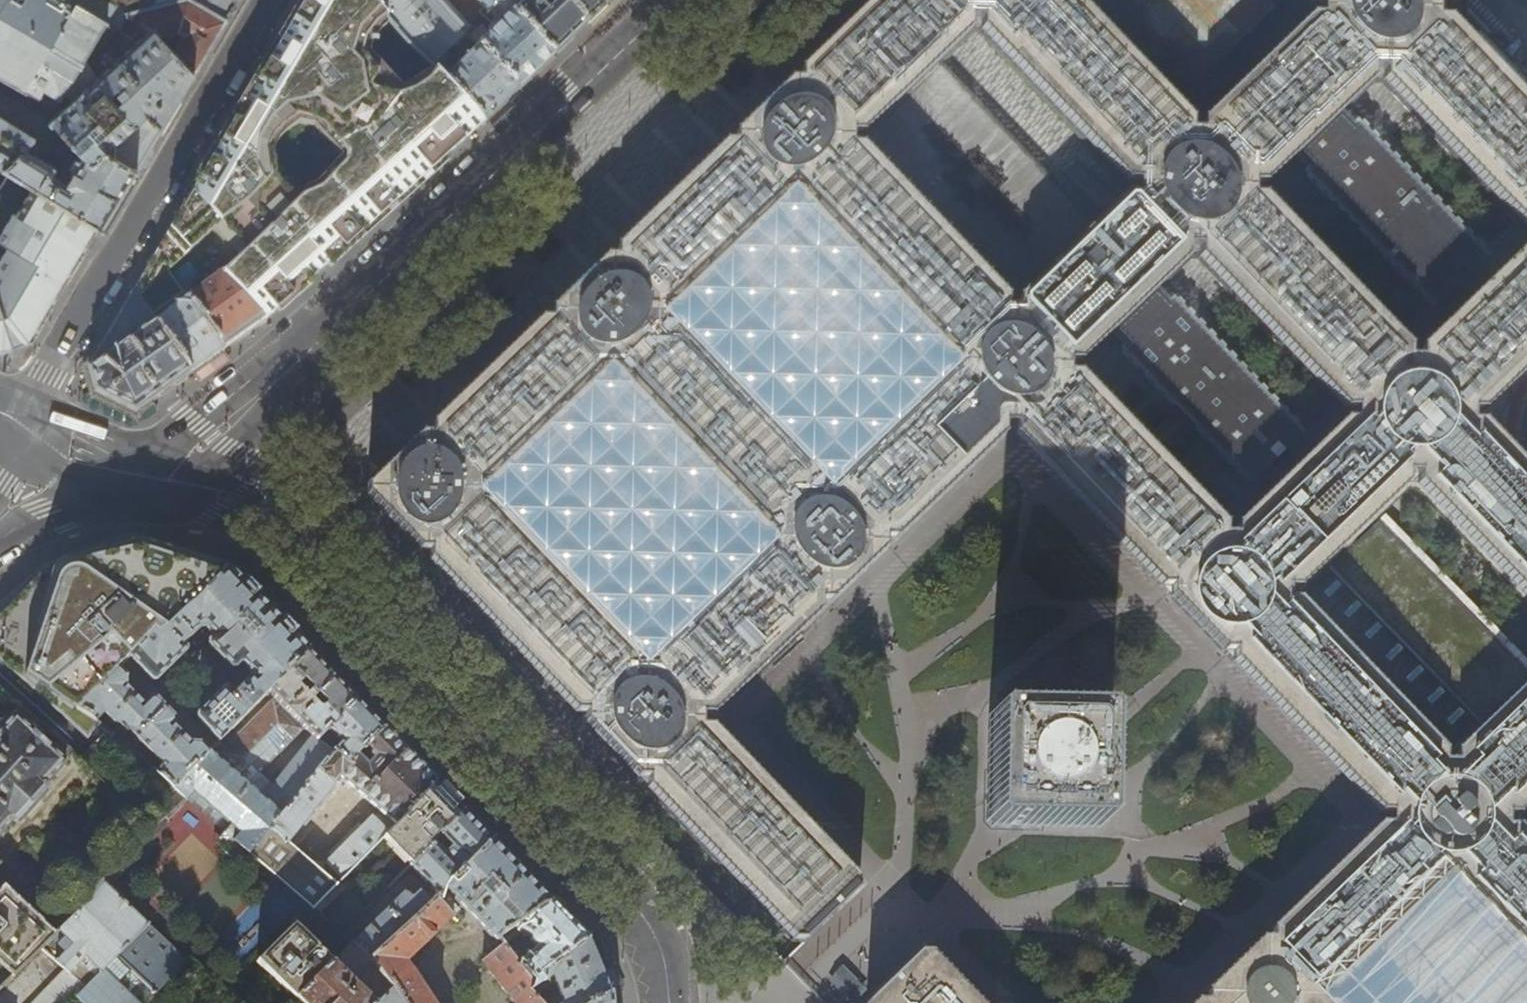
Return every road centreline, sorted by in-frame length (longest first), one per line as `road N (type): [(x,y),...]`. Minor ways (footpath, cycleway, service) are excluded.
road 1 (tertiary): [(670,1002),(662,949),(636,906),(283,532)]
road 2 (tertiary): [(674,0),(287,369)]
road 3 (residential): [(269,0),(46,374),(27,424)]
road 4 (tertiary): [(0,530),(167,480)]
road 5 (tertiary): [(287,369),(167,480)]
road 6 (tertiary): [(283,532),(287,369)]
road 7 (tertiary): [(167,480),(27,424)]
road 8 (tertiary): [(283,532),(233,501),(167,480)]

